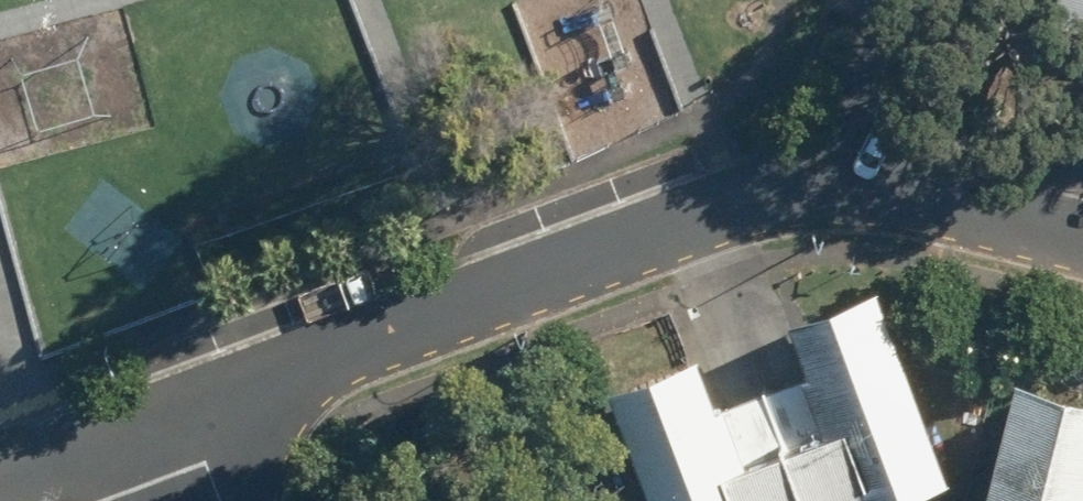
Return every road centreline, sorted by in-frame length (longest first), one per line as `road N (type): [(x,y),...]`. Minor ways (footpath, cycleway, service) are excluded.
road 1 (residential): [(185,407),(744,201),(856,184)]
road 2 (residential): [(856,184),(913,189),(1082,233)]
road 3 (residential): [(0,475),(185,407)]
road 4 (residential): [(856,184),(894,0)]

